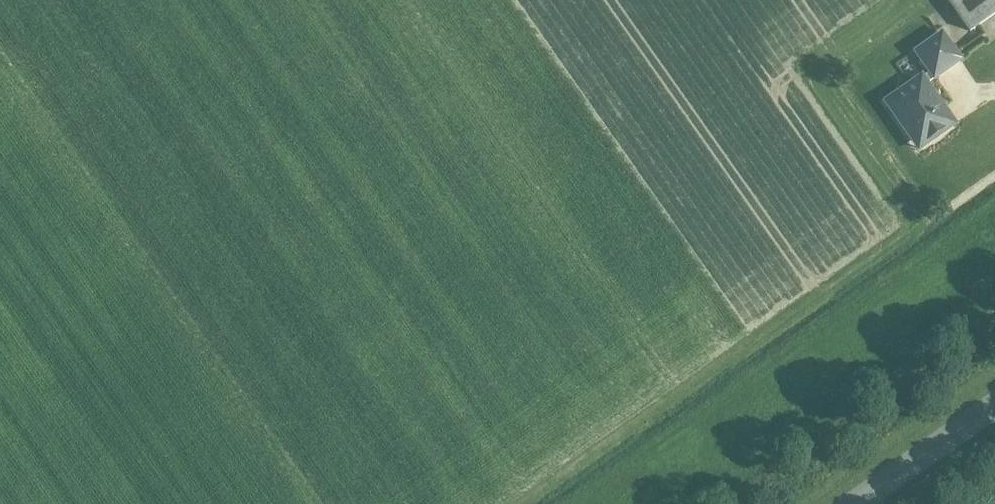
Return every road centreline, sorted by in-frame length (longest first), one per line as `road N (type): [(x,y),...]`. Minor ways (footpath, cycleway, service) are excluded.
road 1 (unclassified): [(854,503),(994,404)]

